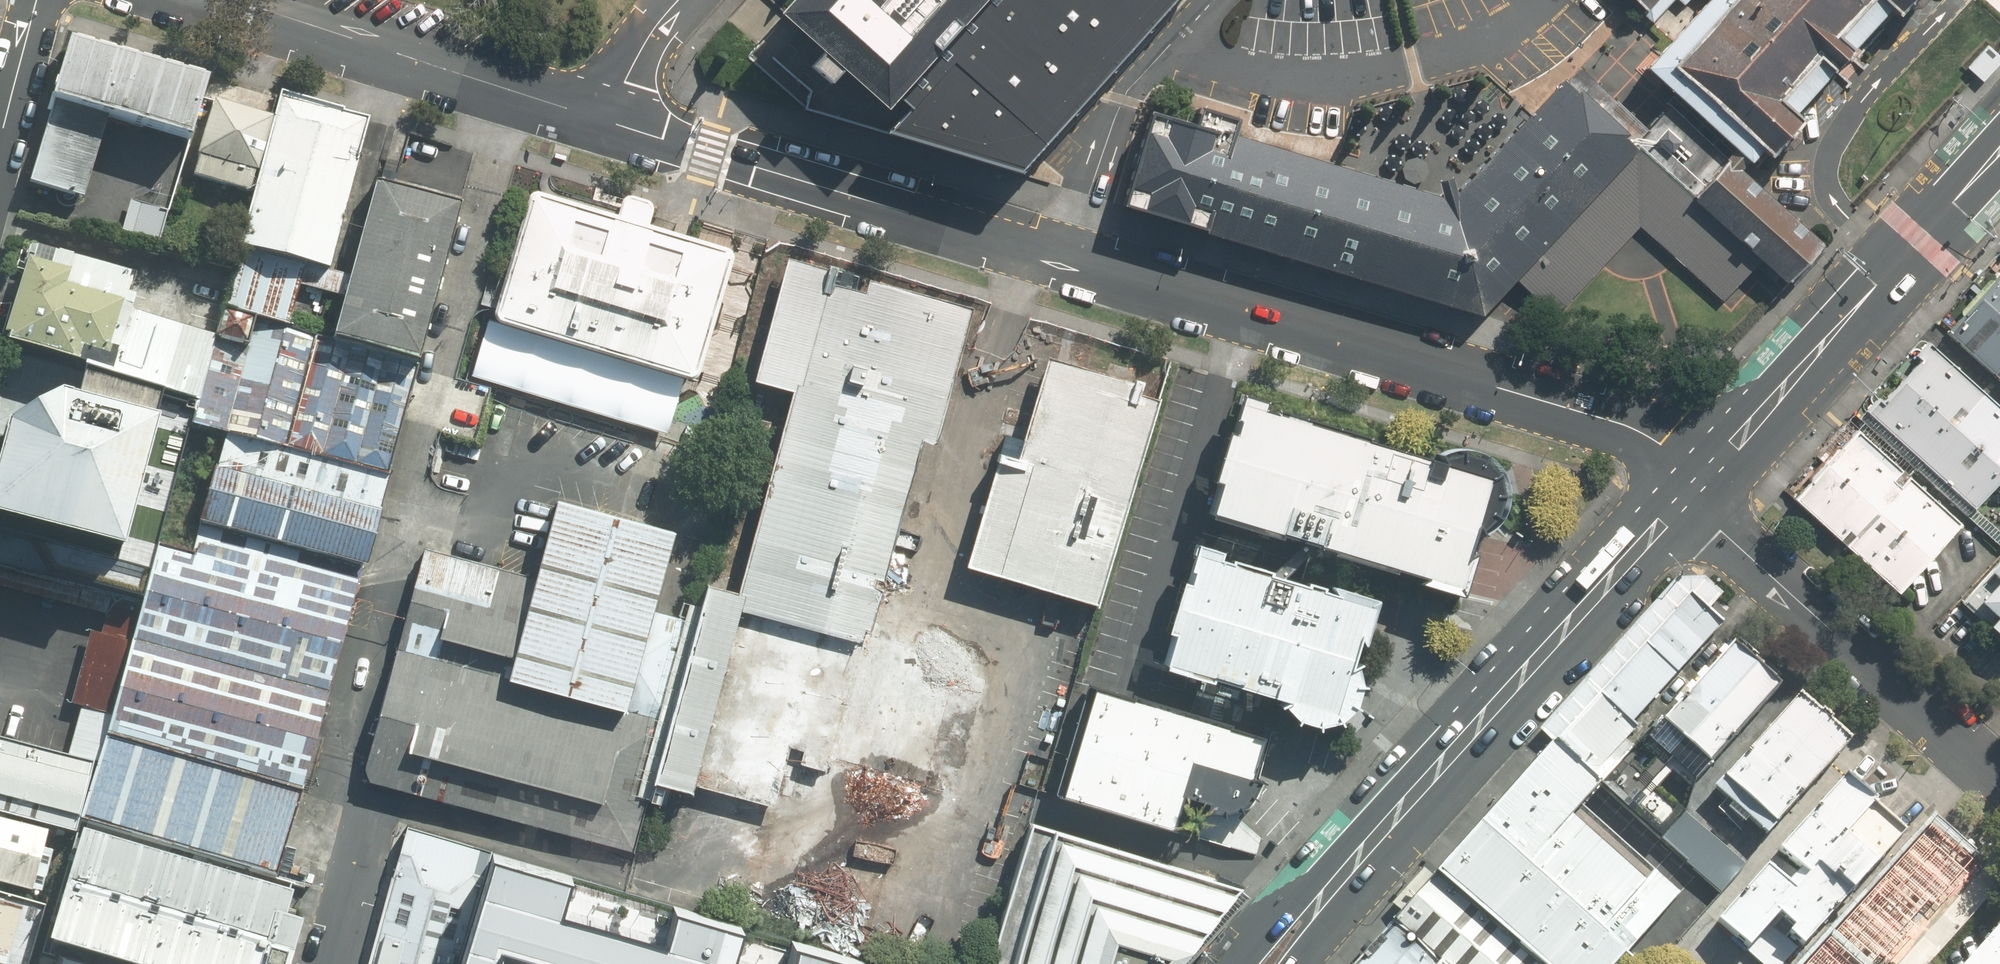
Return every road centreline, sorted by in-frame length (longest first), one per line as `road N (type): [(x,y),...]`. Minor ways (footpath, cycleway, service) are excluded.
road 1 (residential): [(591,114),(1632,427),(1692,480)]
road 2 (secondary): [(1692,480),(1317,900)]
road 3 (secondary): [(1999,149),(1692,480)]
road 4 (residential): [(1692,480),(1744,553),(1999,785)]
road 5 (residential): [(228,0),(591,114)]
road 6 (residential): [(331,963),(370,803)]
road 7 (residential): [(591,114),(680,0)]
road 8 (residential): [(37,0),(0,137)]

